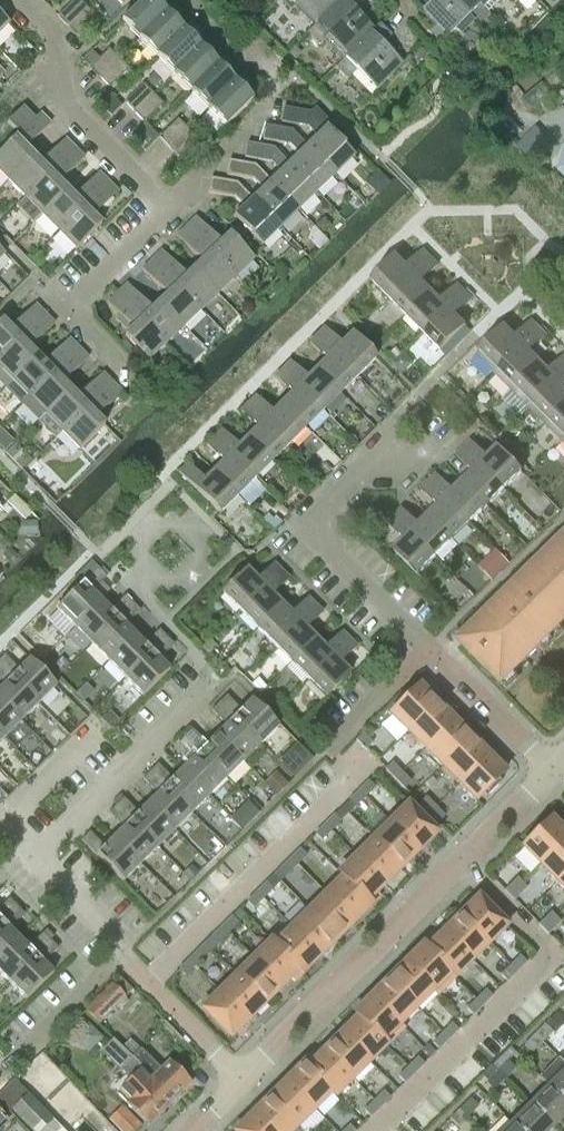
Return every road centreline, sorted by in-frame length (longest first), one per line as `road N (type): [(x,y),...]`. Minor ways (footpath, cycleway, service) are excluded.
road 1 (residential): [(239,1082),(553,772)]
road 2 (residential): [(429,648),(301,524),(417,399)]
road 3 (residential): [(172,201),(39,69),(65,40),(24,0)]
road 4 (residential): [(141,382),(67,308),(172,201)]
road 5 (residential): [(203,693),(39,855)]
road 6 (residential): [(553,772),(429,648)]
road 7 (residential): [(20,1054),(120,957)]
road 8 (residential): [(4,828),(94,729)]
road 9 (residential): [(120,957),(113,934),(39,855)]

